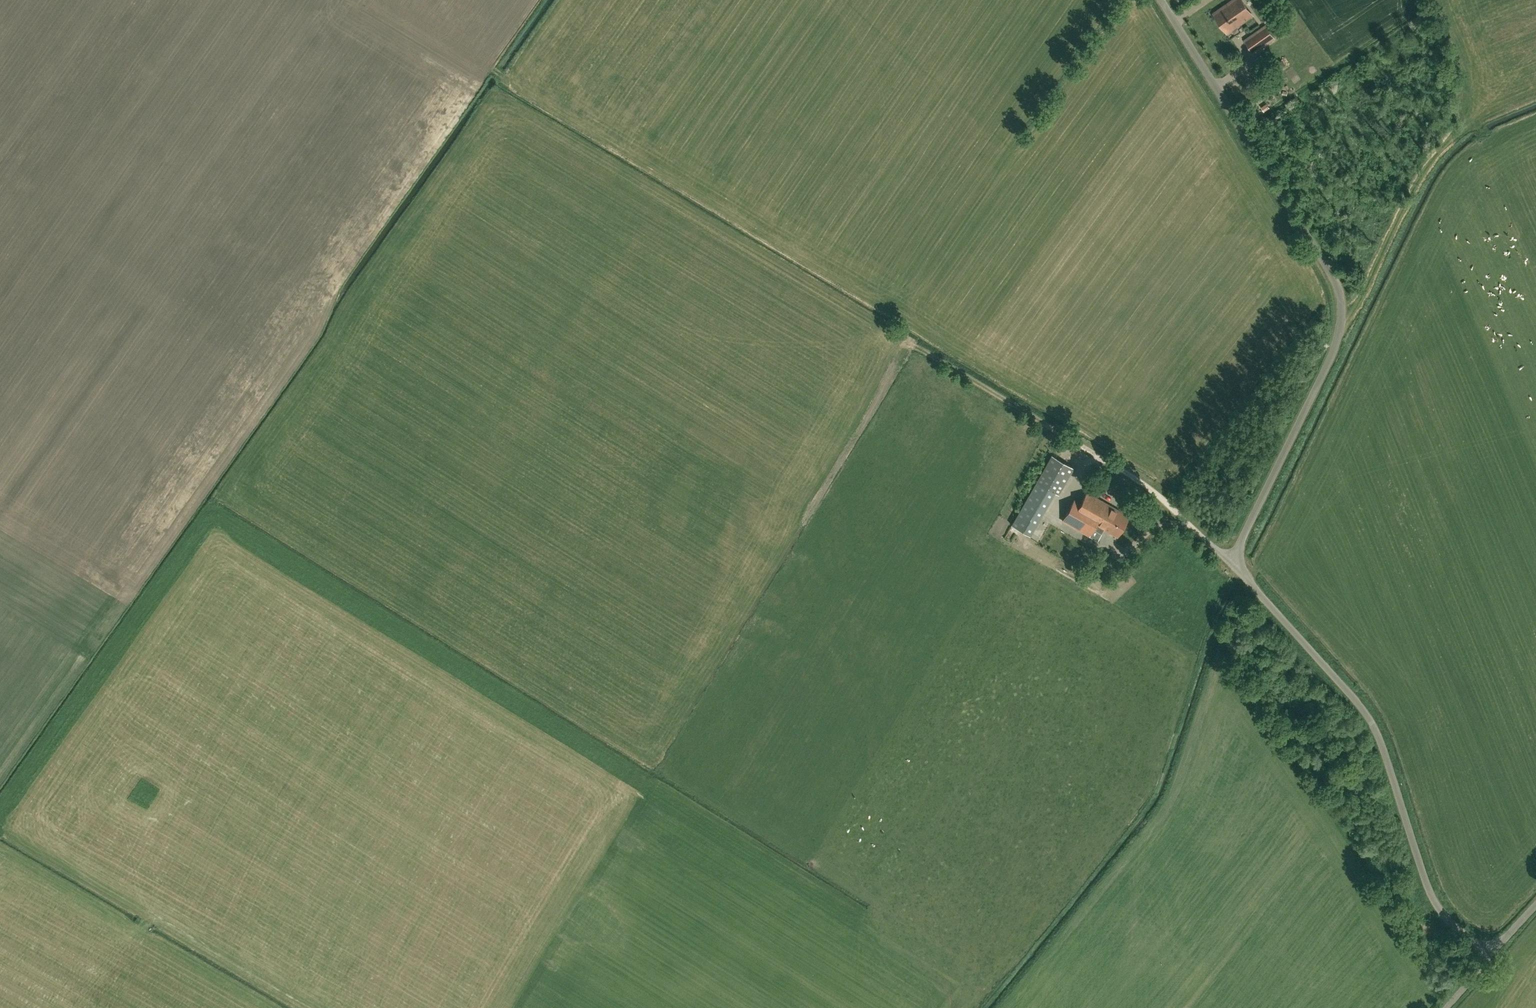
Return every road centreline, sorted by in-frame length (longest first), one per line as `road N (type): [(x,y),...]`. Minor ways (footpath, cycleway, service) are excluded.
road 1 (unclassified): [(1489,954),(1433,899),(1370,720),(1232,562),(1335,347),(1341,302),(1329,268),(1160,0)]

